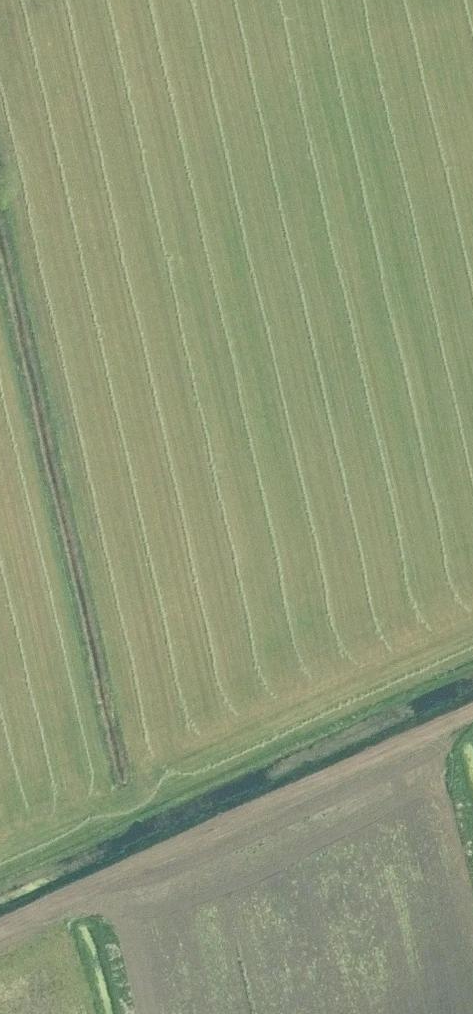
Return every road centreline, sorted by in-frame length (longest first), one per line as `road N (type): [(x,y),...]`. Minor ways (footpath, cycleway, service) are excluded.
road 1 (track): [(0,924),(472,708)]

